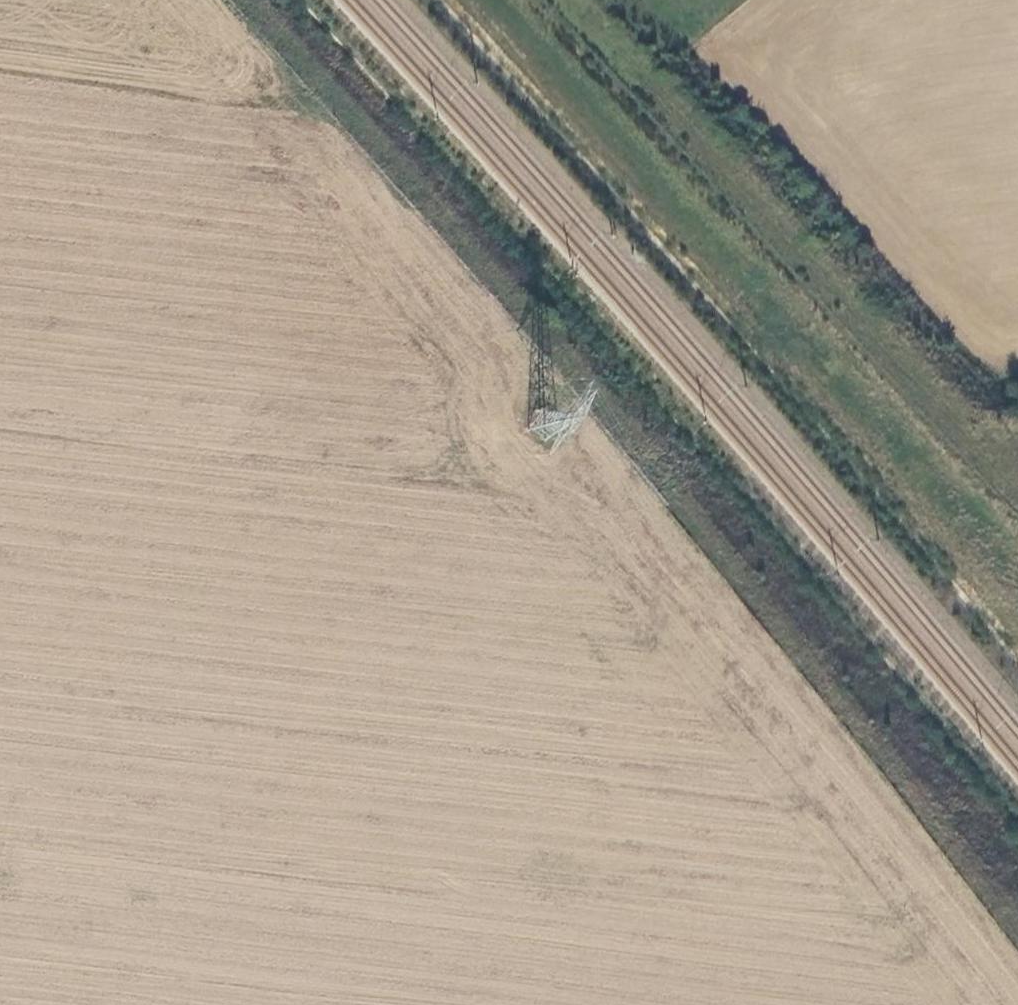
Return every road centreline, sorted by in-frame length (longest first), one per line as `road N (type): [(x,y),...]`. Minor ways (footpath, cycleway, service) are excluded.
road 1 (track): [(1017,927),(589,391),(252,0)]
road 2 (track): [(477,0),(1017,577)]

